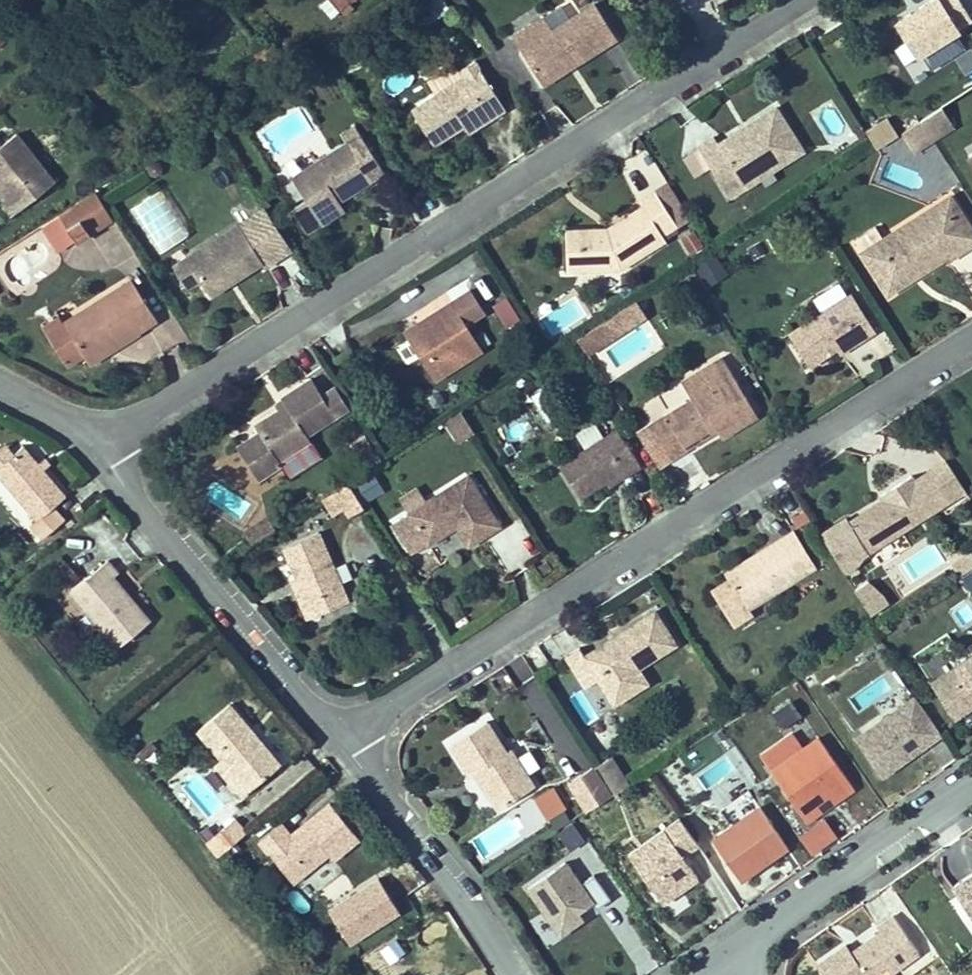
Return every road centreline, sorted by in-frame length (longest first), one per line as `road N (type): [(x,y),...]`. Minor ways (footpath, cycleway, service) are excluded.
road 1 (unclassified): [(91,437),(239,364),(810,0)]
road 2 (unclassified): [(332,733),(971,334)]
road 3 (unclassified): [(91,437),(332,733)]
road 4 (unclassified): [(332,733),(434,859),(513,974)]
road 5 (residential): [(971,791),(729,958)]

